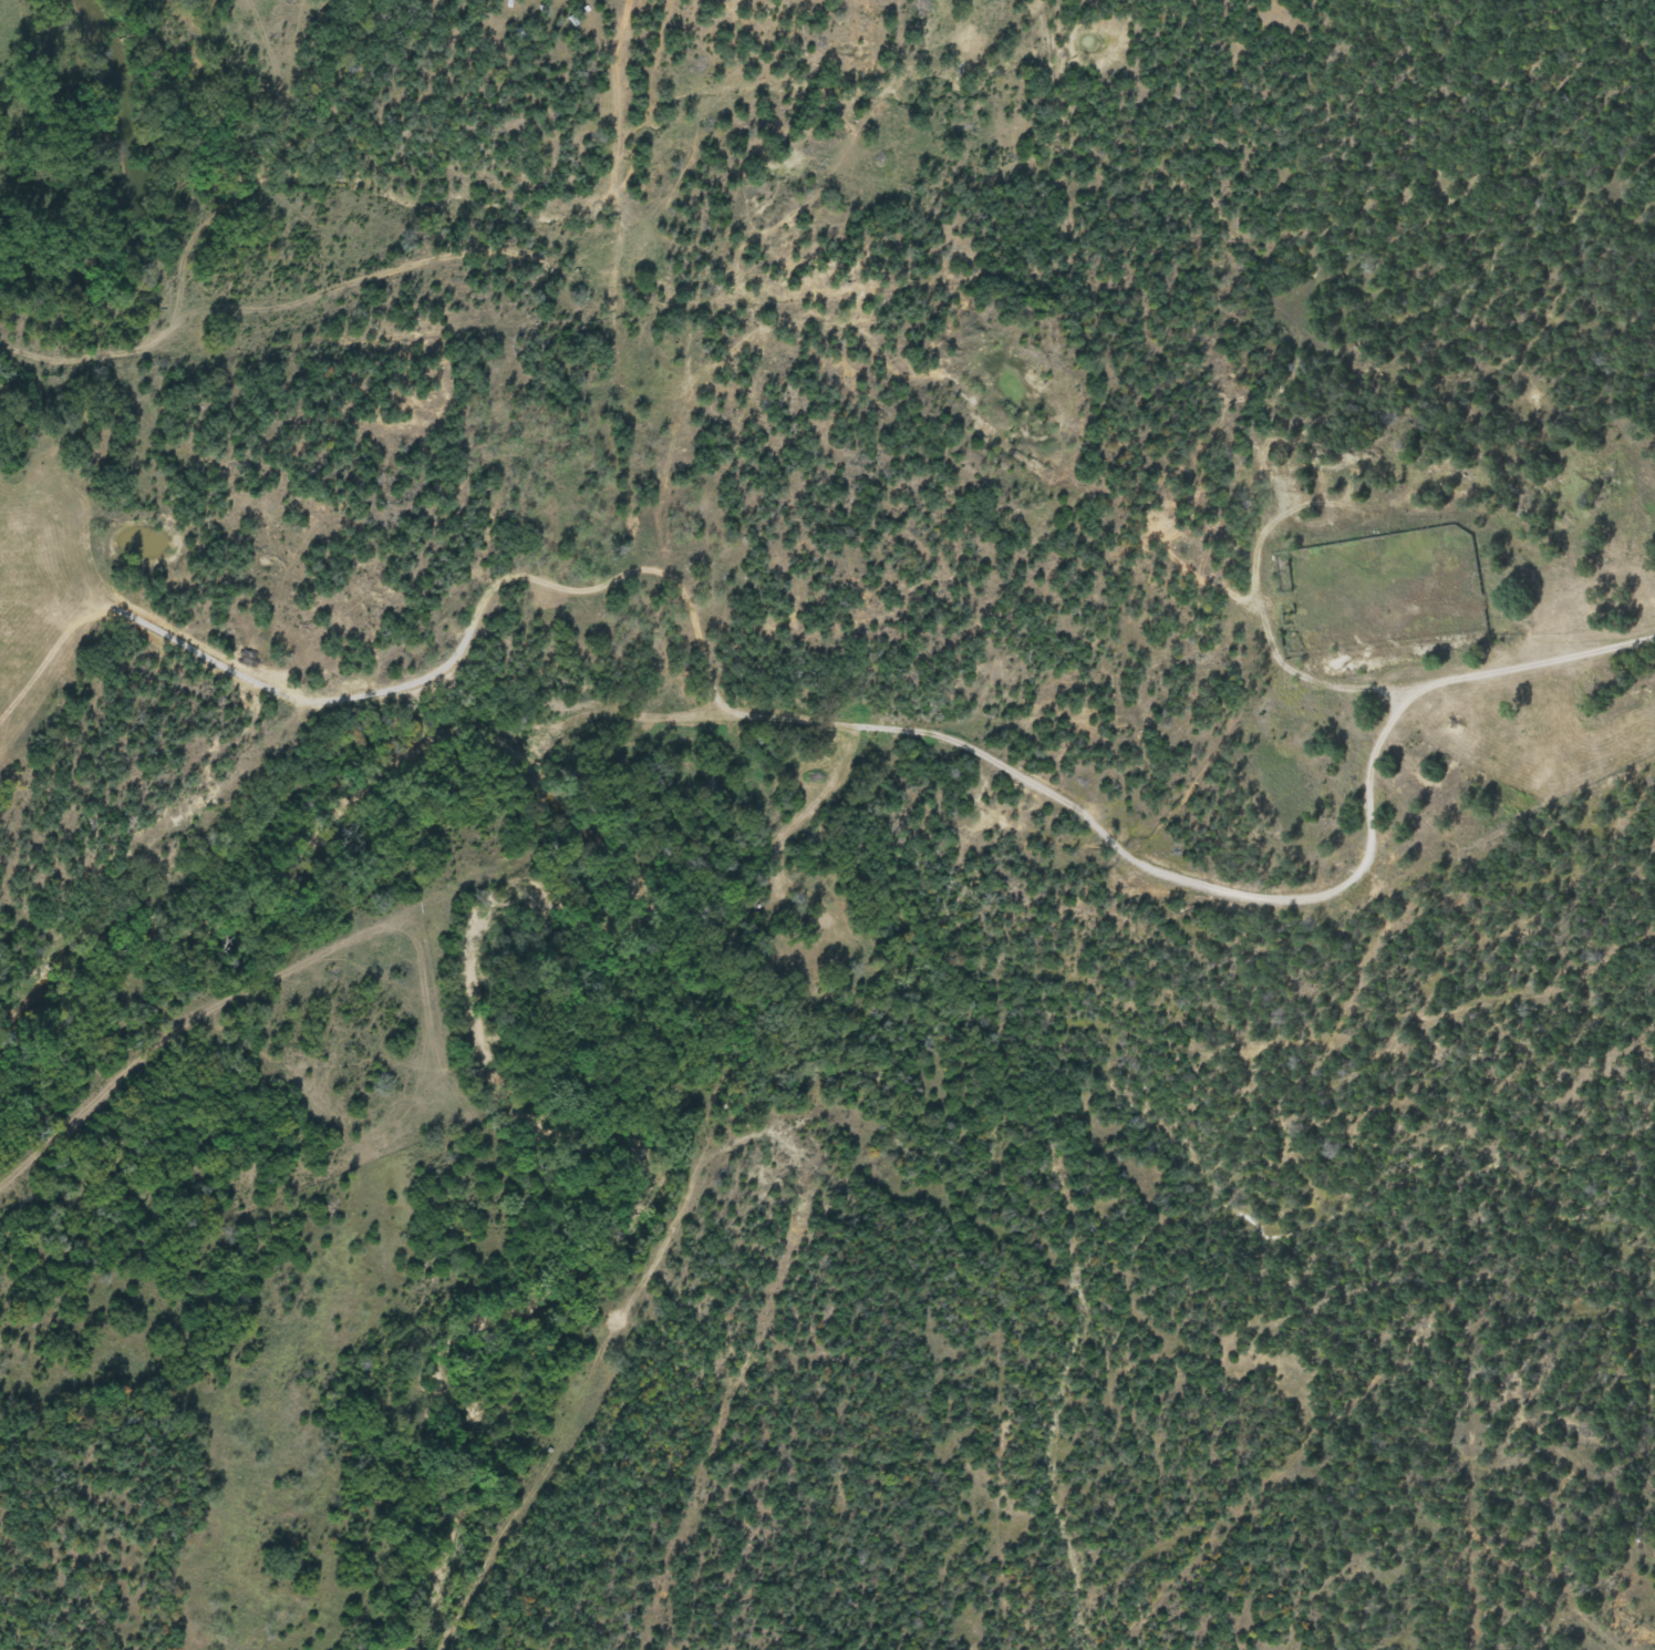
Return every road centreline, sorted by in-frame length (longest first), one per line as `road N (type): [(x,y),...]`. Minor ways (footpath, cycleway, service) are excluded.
road 1 (residential): [(624,0),(613,66),(604,351),(624,440),(622,567),(651,677),(650,710),(624,720),(536,721),(527,742),(525,832),(495,877),(239,1007),(0,1198)]

